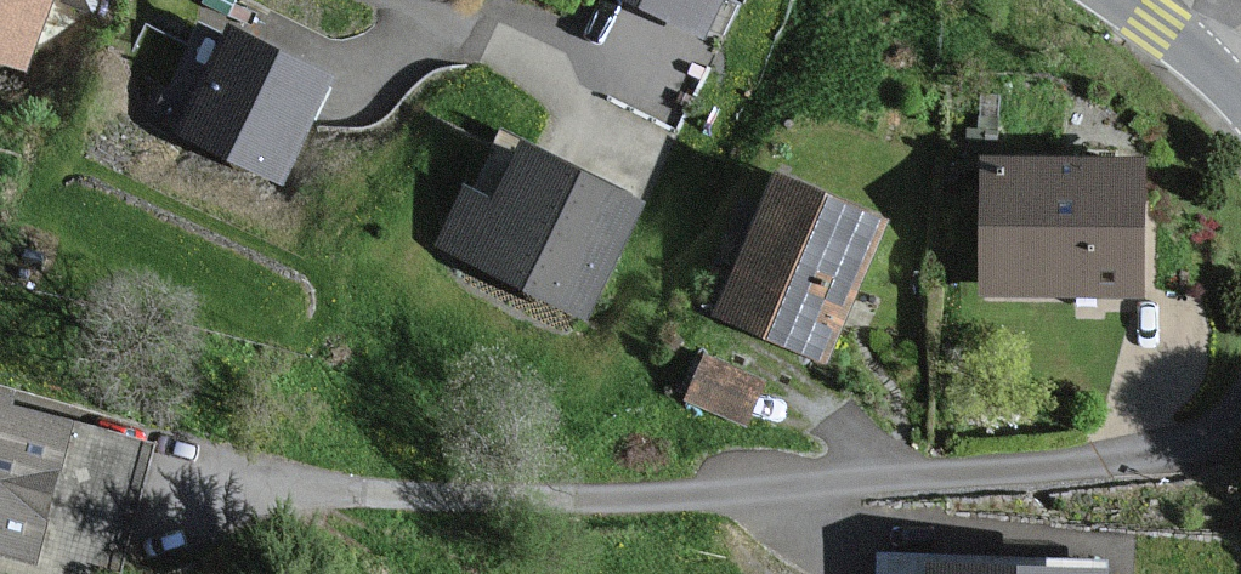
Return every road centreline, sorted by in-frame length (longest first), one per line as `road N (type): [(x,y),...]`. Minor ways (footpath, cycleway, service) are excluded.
road 1 (residential): [(386,0),(554,77),(640,132)]
road 2 (tertiary): [(1115,0),(1240,102)]

